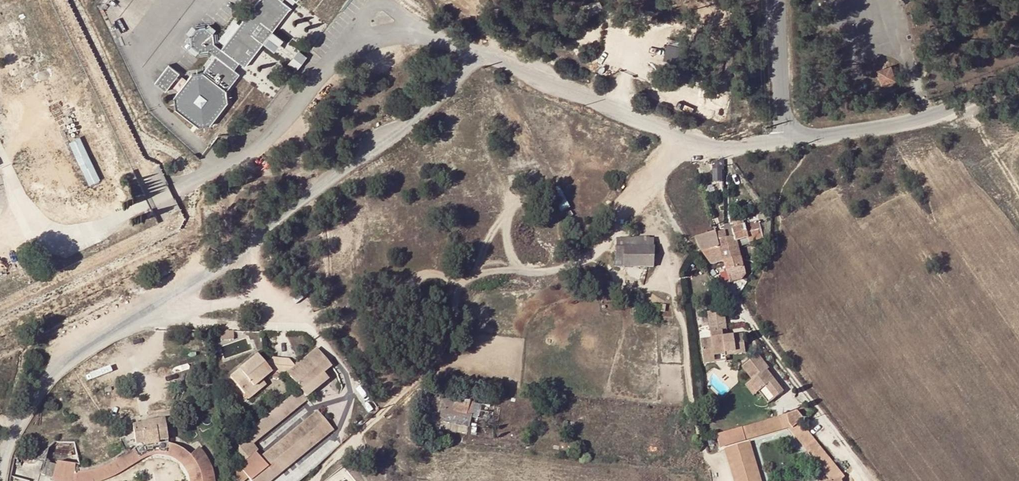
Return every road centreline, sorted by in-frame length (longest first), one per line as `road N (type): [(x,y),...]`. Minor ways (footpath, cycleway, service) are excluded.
road 1 (unclassified): [(487,54),(420,116),(61,369),(4,450),(0,477)]
road 2 (track): [(694,145),(576,262),(463,283),(438,353),(315,480)]
road 3 (unclassified): [(783,144),(694,145),(487,54)]
road 4 (unclassified): [(1018,79),(938,116),(783,144)]
road 5 (track): [(871,480),(736,297)]
road 6 (unclassified): [(339,56),(256,149),(225,167)]
road 7 (unclassified): [(773,0),(783,144)]

